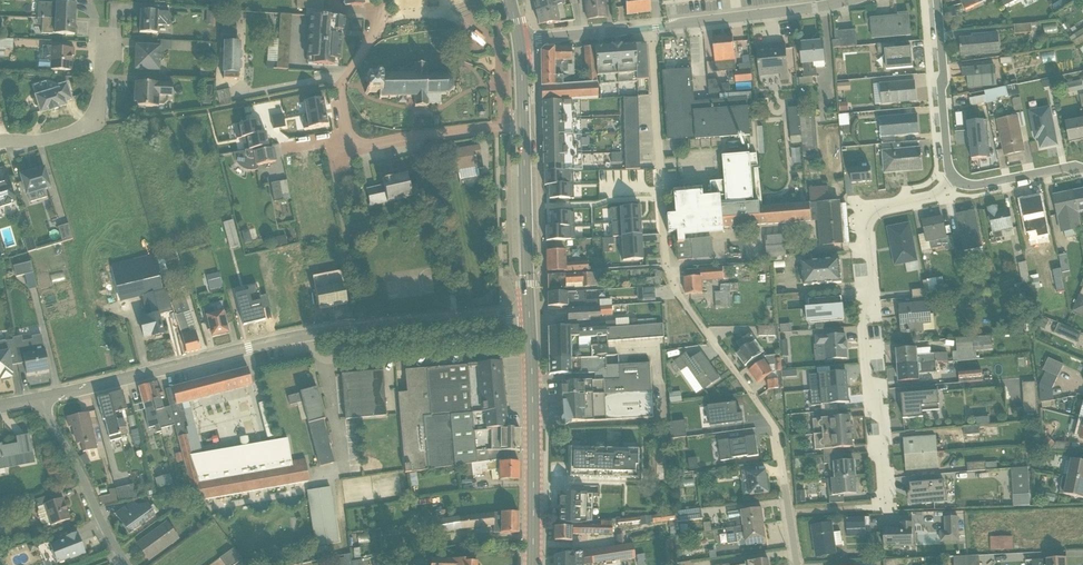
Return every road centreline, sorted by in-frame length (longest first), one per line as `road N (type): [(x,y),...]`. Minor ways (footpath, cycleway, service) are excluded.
road 1 (residential): [(530,319),(327,336),(37,401)]
road 2 (residential): [(953,180),(928,198),(874,211),(864,224),(873,278),(862,327),(885,504)]
road 3 (primary): [(531,564),(530,319)]
road 4 (residential): [(667,270),(647,30)]
road 5 (residential): [(667,270),(776,430),(782,458)]
road 6 (tertiary): [(647,30),(852,0)]
road 7 (primary): [(530,319),(523,125)]
road 8 (residential): [(37,401),(122,564)]
road 9 (residential): [(936,0),(953,180)]
road 10 (residential): [(348,150),(523,125)]
road 11 (residential): [(0,142),(87,131),(96,115),(99,45)]
road 12 (residential): [(374,0),(369,37),(342,90),(348,150)]
road 13 (residential): [(1082,170),(975,187),(953,180)]
road 14 (tertiary): [(518,42),(647,30)]

